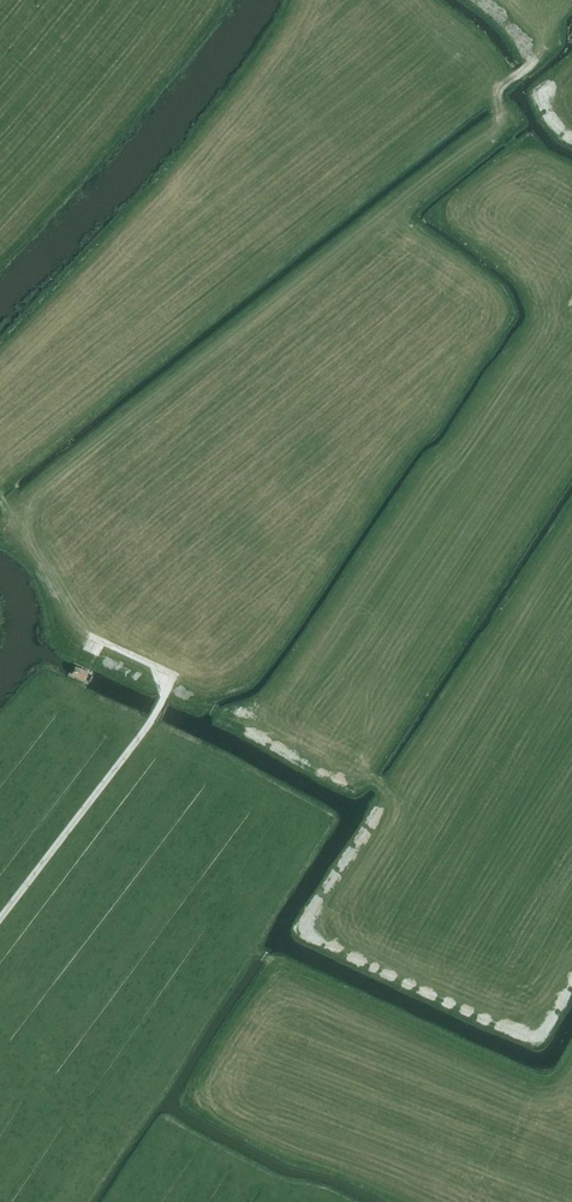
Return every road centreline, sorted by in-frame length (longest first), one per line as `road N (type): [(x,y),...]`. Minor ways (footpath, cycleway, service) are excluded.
road 1 (track): [(92,636),(174,676),(153,718),(0,919)]

